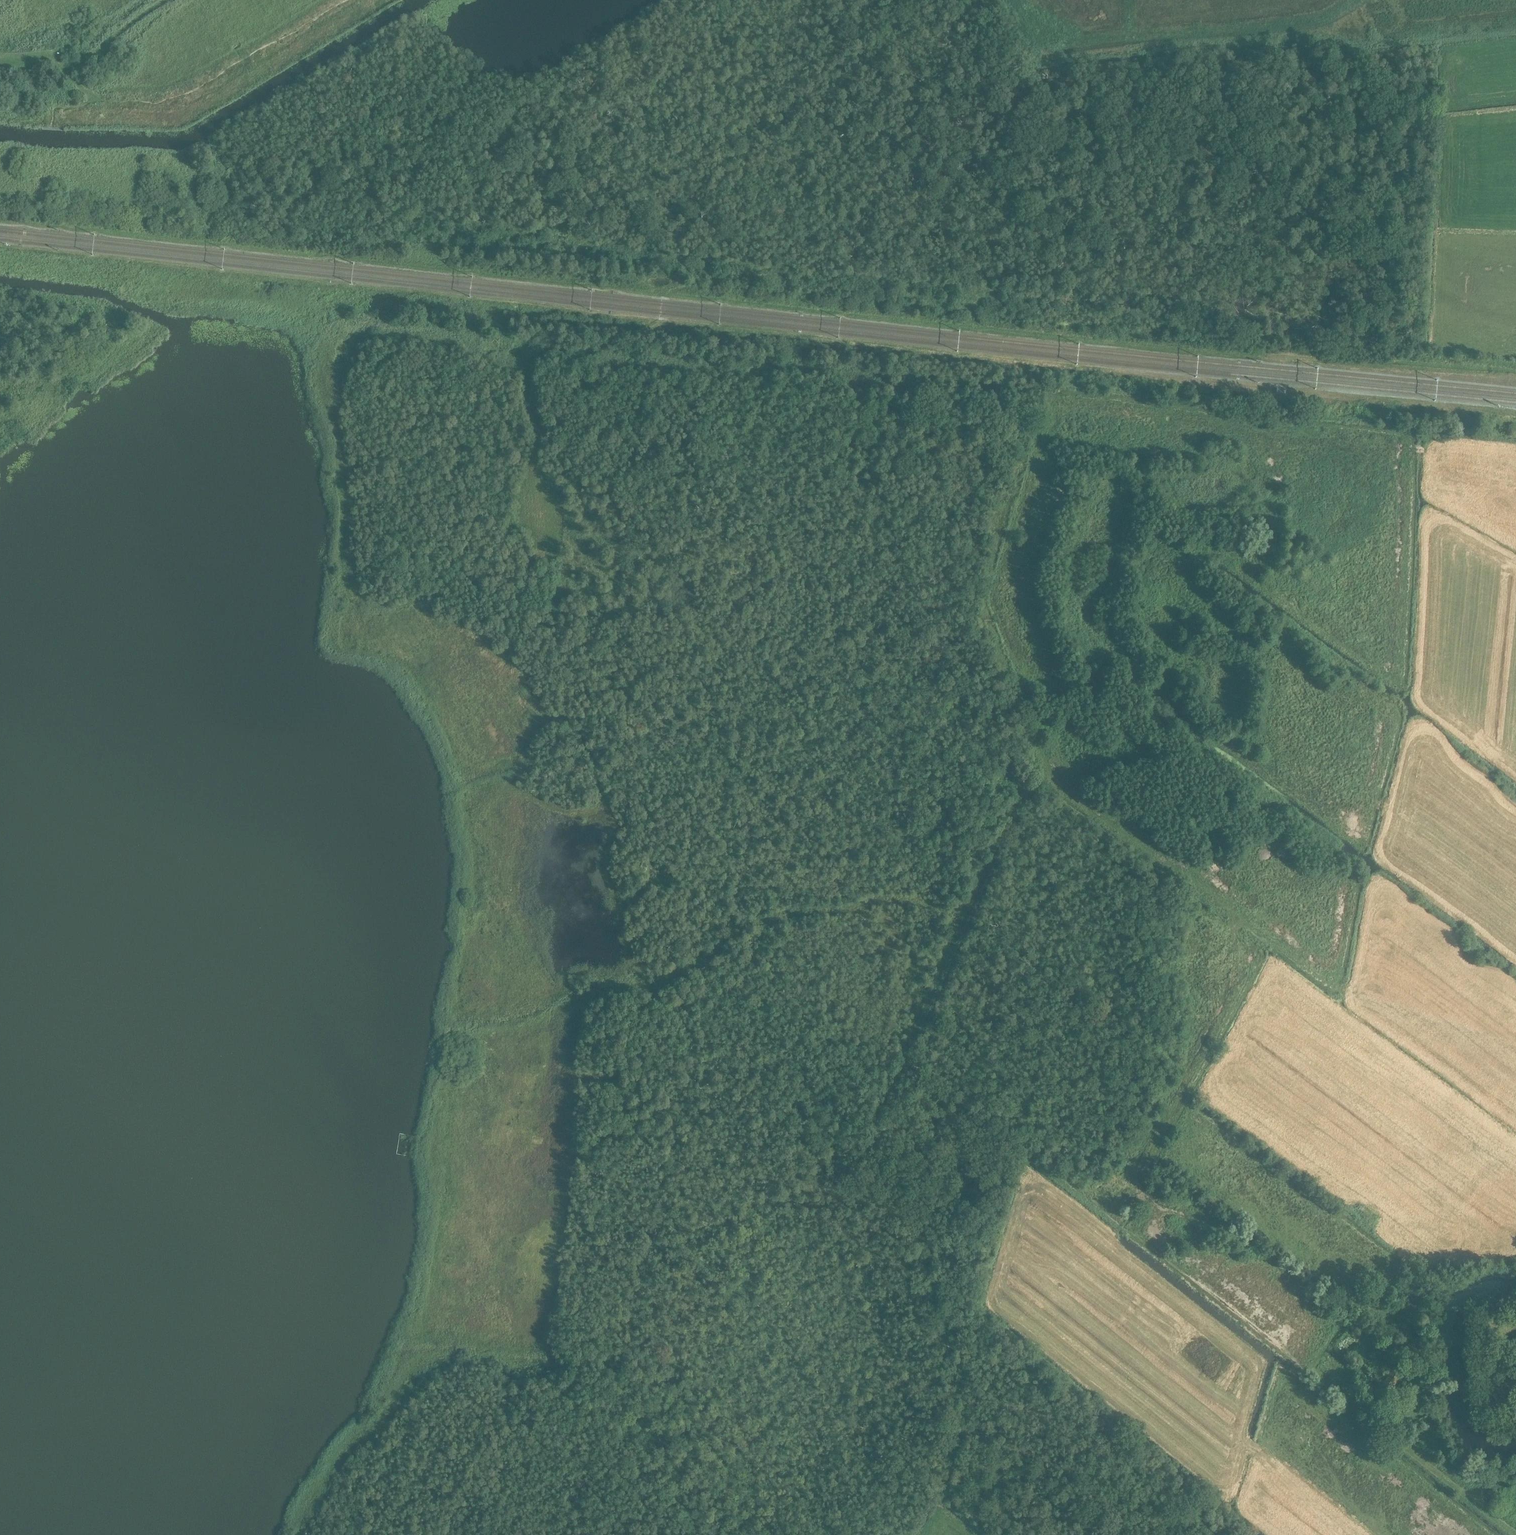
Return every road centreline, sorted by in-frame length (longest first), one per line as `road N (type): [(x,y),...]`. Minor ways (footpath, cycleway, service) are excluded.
road 1 (track): [(1052,775),(1333,987),(1515,1041)]

